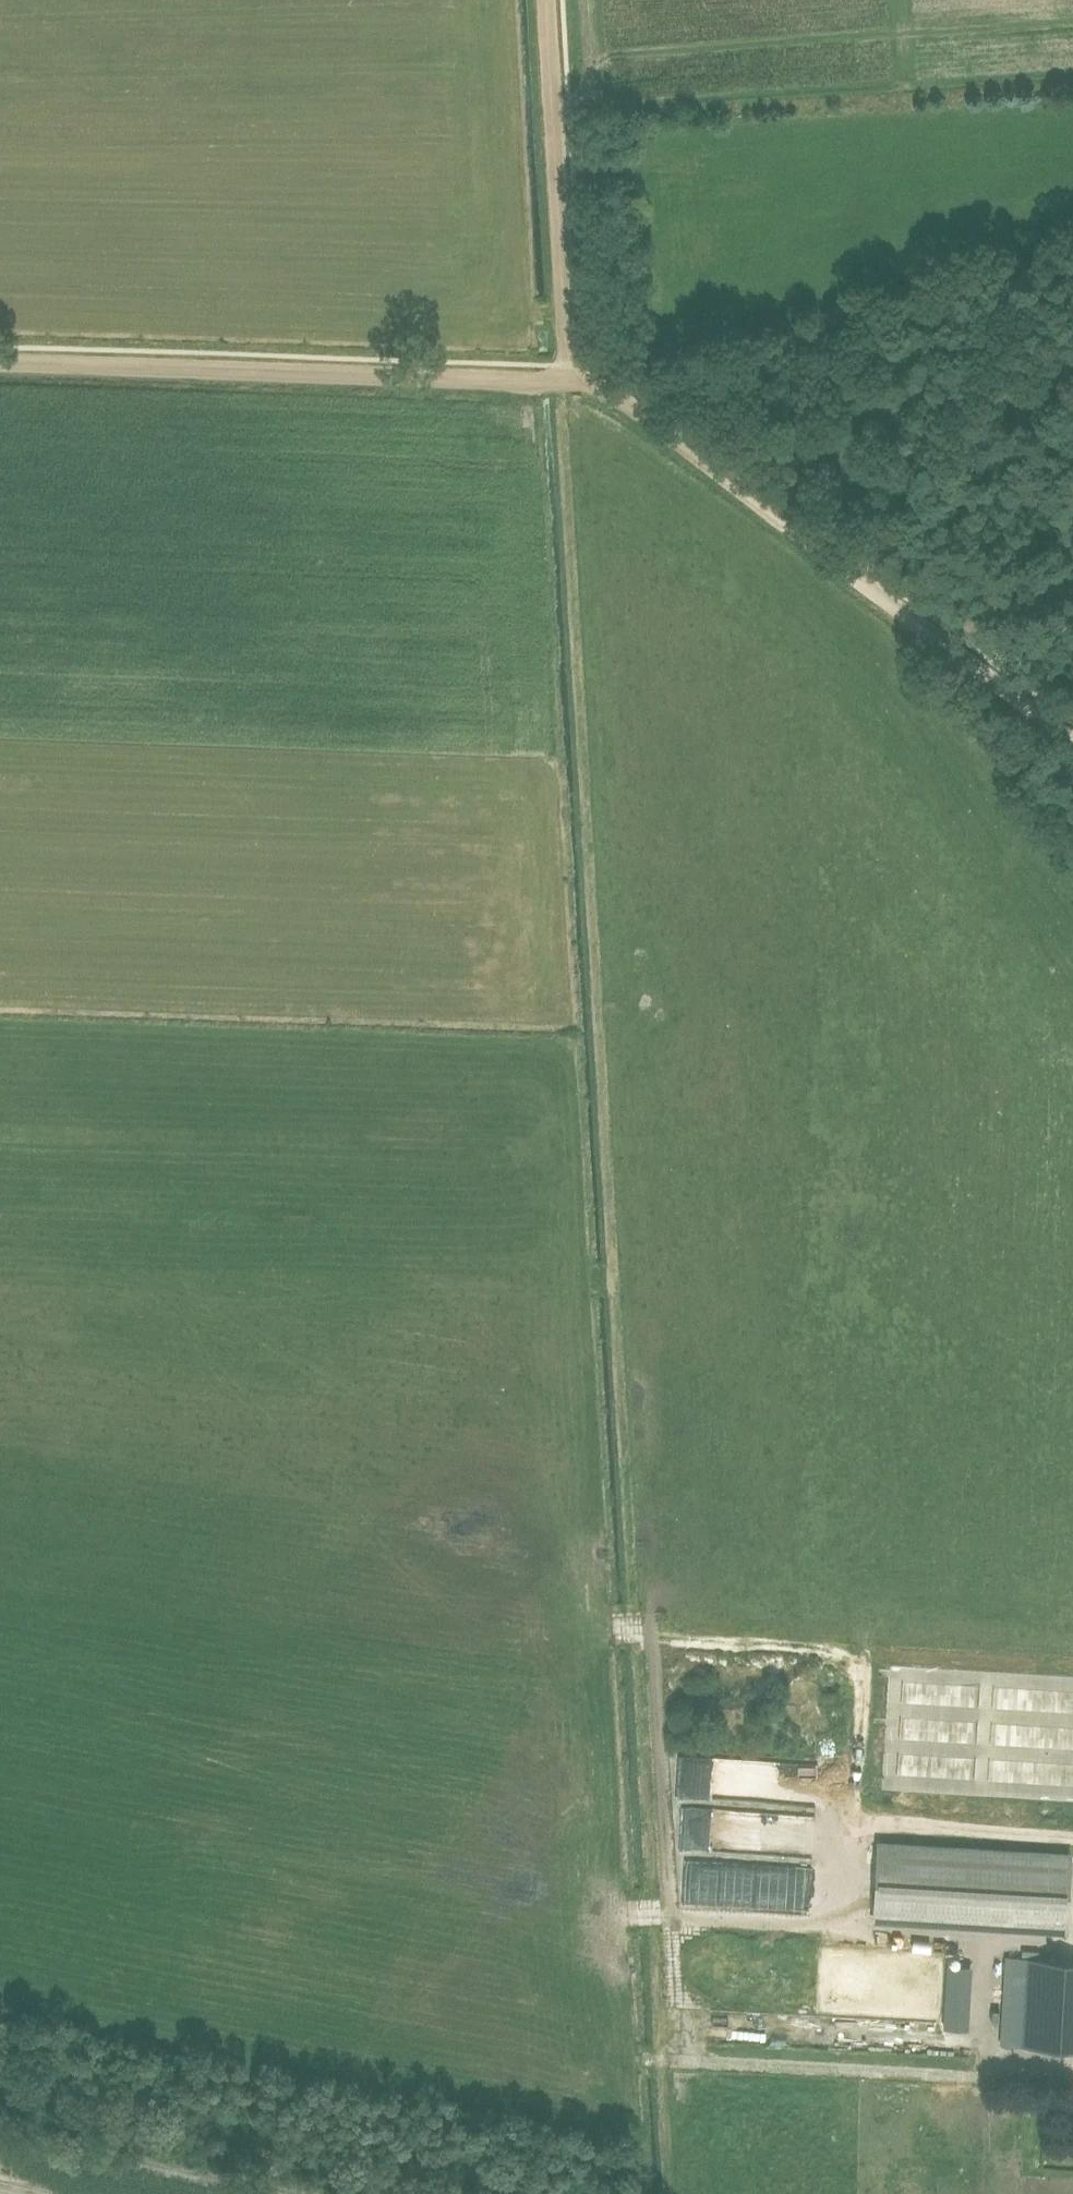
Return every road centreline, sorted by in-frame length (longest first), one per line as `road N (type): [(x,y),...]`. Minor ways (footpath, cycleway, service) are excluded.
road 1 (track): [(571,380),(607,392),(1072,743)]
road 2 (track): [(0,360),(571,380)]
road 3 (track): [(548,0),(571,380)]

